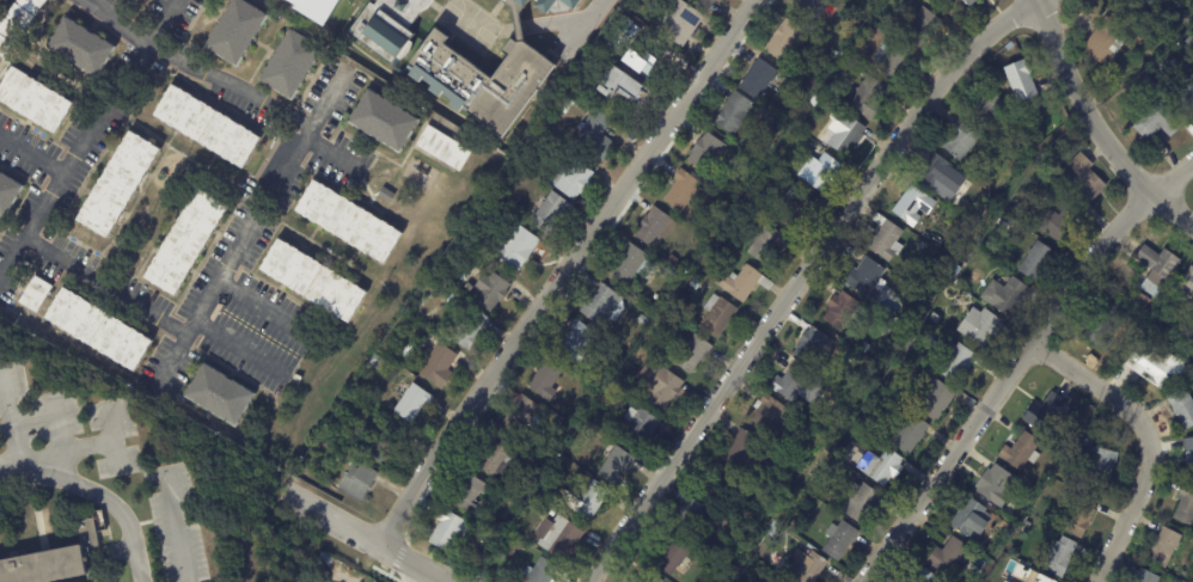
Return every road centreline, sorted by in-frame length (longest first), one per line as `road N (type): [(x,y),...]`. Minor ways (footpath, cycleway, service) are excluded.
road 1 (residential): [(1035,0),(947,73),(589,581)]
road 2 (residential): [(752,0),(369,543)]
road 3 (residential): [(1192,159),(1096,251),(861,581)]
road 4 (residential): [(1030,341),(1132,411),(1150,443),(1145,485),(1098,581)]
road 5 (residential): [(1040,0),(1101,137),(1192,224)]
road 6 (residential): [(0,470),(49,474),(116,508),(139,581)]
road 7 (residential): [(296,498),(448,581)]

